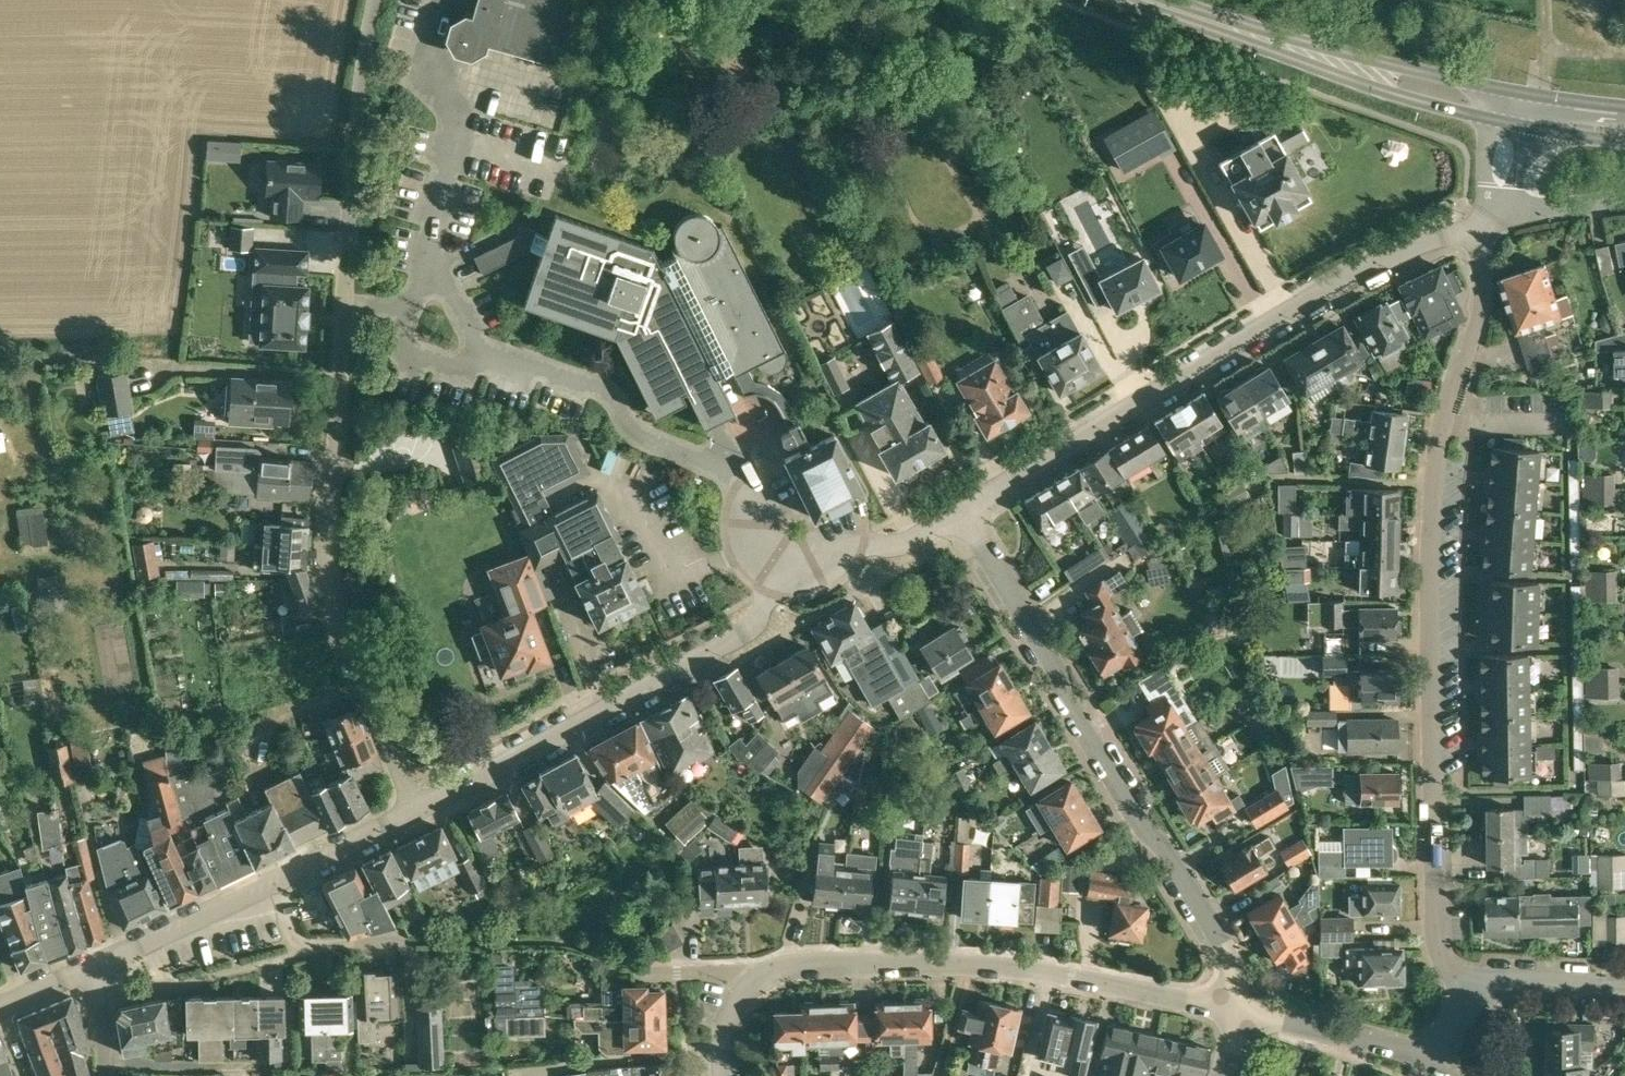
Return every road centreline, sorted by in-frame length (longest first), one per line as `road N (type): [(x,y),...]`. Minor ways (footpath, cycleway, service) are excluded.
road 1 (residential): [(1471,980),(1448,968),(1435,943),(1430,470),(1452,418),(1484,284),(1469,221)]
road 2 (unclassified): [(959,511),(1333,283),(1469,221)]
road 3 (residential): [(1236,1010),(1231,962),(1206,917),(959,511)]
road 4 (residential): [(415,809),(331,590),(345,308)]
road 5 (residential): [(1236,1010),(1054,975),(928,967),(761,972)]
road 6 (unclassified): [(415,809),(745,632),(767,600),(798,581)]
road 7 (residential): [(798,581),(758,501),(738,479),(638,434),(603,392),(483,356)]
road 8 (unclassified): [(95,964),(415,809)]
road 9 (residential): [(345,308),(353,126),(373,0)]
road 10 (primary): [(1520,93),(1238,31)]
road 11 (residential): [(430,255),(464,134),(462,112),(430,64),(446,0)]
road 12 (primary): [(1238,31),(1332,77),(1493,119)]
road 13 (residential): [(1440,1069),(1387,1046),(1236,1010)]
road 14 (unclassified): [(798,581),(868,546),(898,548),(959,511)]
road 15 (residential): [(1624,986),(1471,980)]
road 16 (residential): [(761,972),(630,968)]
road 17 (residential): [(1498,213),(1624,193)]

